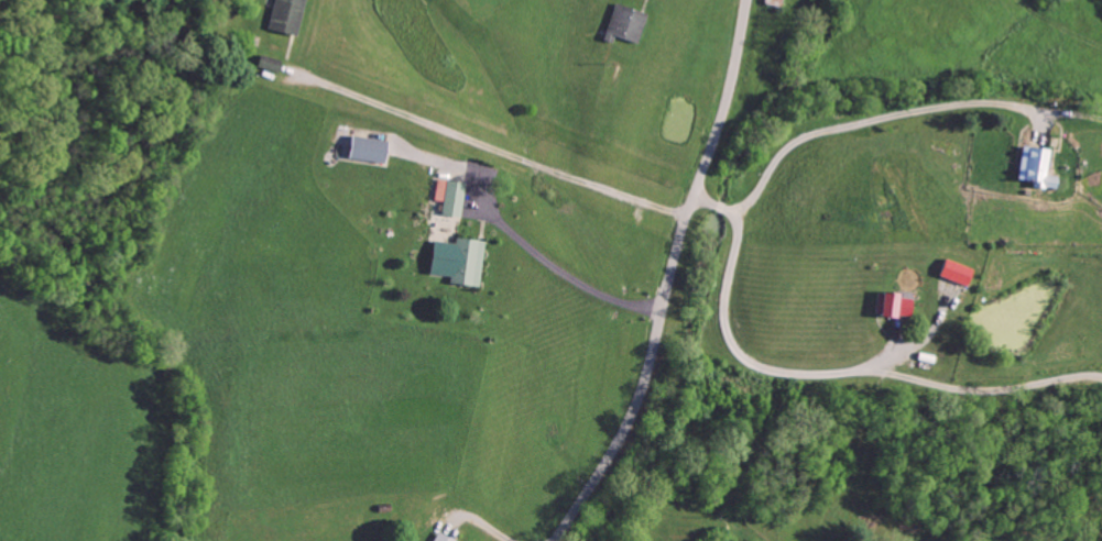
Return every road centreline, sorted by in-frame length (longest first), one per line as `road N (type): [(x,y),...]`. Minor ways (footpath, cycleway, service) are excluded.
road 1 (residential): [(556,540),(645,384),(673,255),(720,121),(749,0)]

